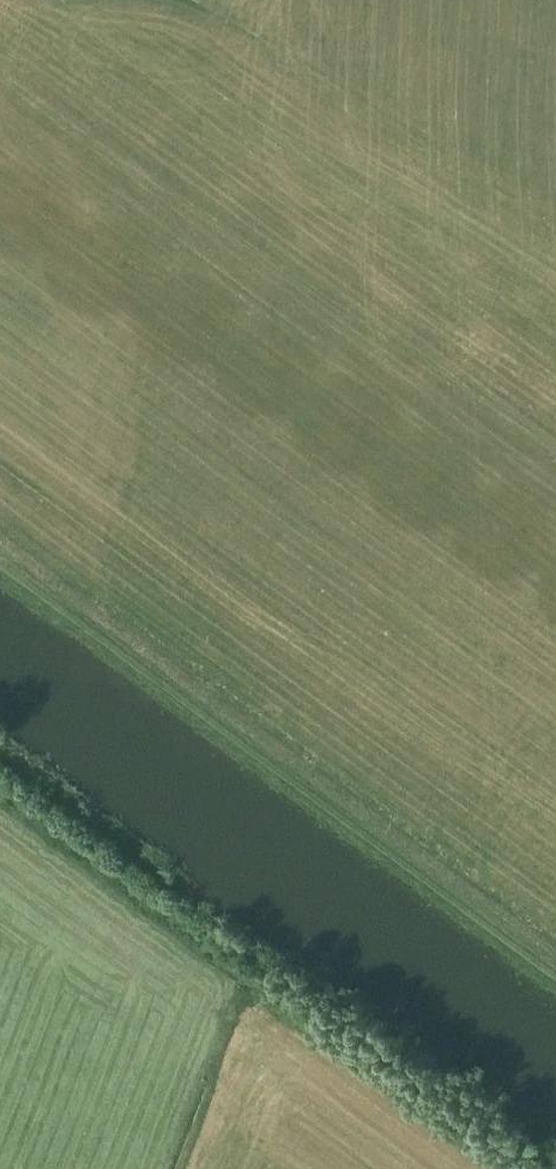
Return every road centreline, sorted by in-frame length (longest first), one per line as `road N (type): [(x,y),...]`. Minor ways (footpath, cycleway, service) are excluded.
road 1 (track): [(0,568),(555,975)]

